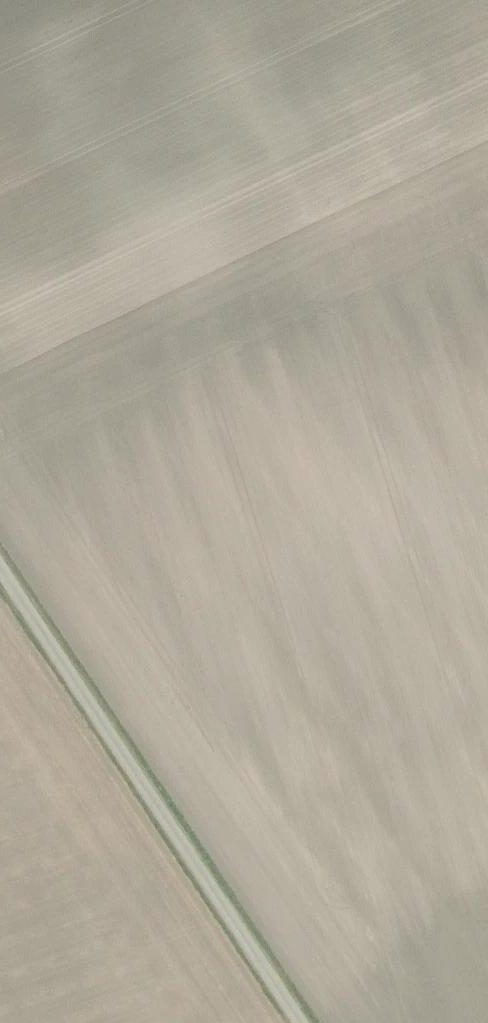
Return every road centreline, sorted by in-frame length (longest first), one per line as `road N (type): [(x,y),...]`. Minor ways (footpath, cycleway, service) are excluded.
road 1 (unclassified): [(303,1022),(0,564)]

